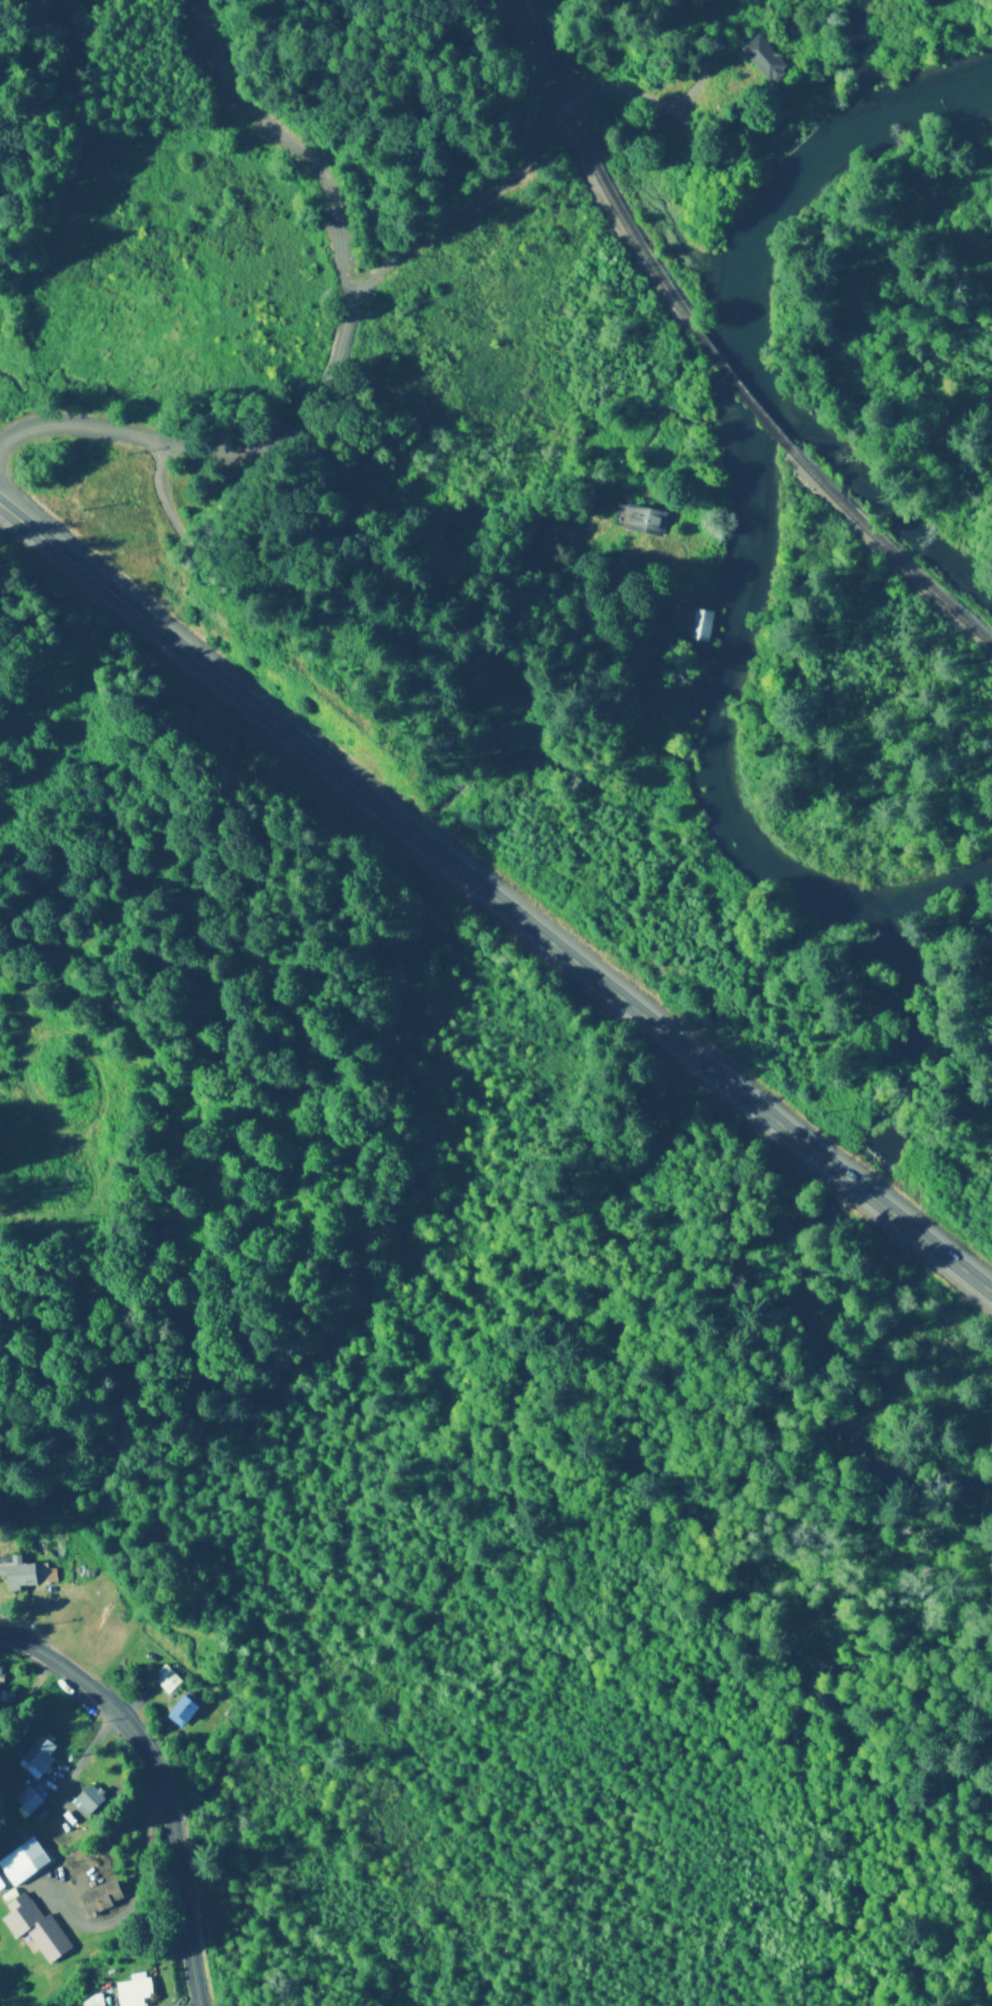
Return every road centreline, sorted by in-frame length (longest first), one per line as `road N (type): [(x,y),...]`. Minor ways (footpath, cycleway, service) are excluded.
road 1 (trunk): [(0,510),(991,1298)]
road 2 (residential): [(0,441),(50,427),(130,428),(211,451),(285,432),(327,395),(351,301),(541,145)]
road 3 (residential): [(212,2005),(158,1770),(118,1710),(35,1642),(0,1627)]

